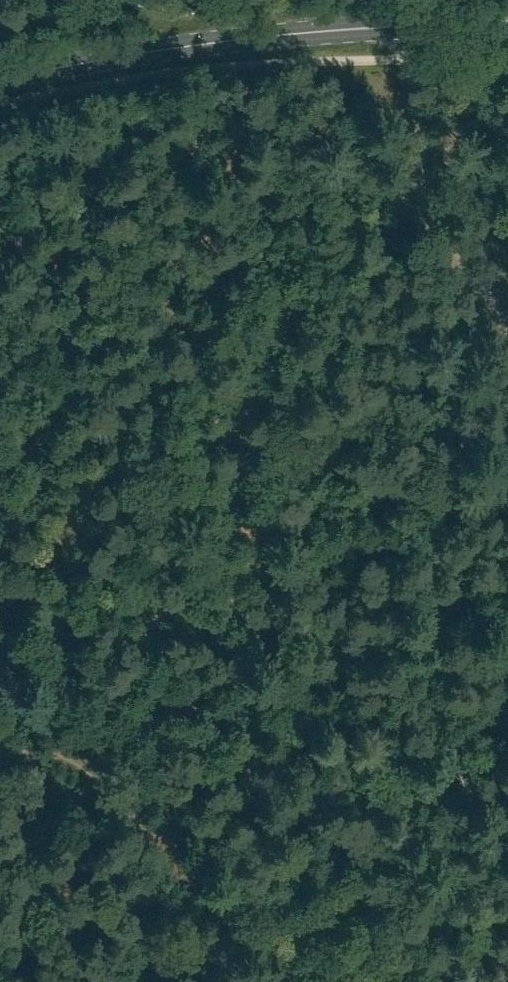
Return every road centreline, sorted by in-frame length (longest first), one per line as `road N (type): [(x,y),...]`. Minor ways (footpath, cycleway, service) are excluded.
road 1 (track): [(0,619),(109,470),(198,433),(262,438),(445,500),(507,508)]
road 2 (secondary): [(0,83),(219,43),(471,20)]
road 3 (track): [(507,328),(441,248),(429,216),(410,99),(405,0)]
road 4 (track): [(168,849),(78,765),(48,753),(0,751)]
road 5 (track): [(298,981),(168,849)]

